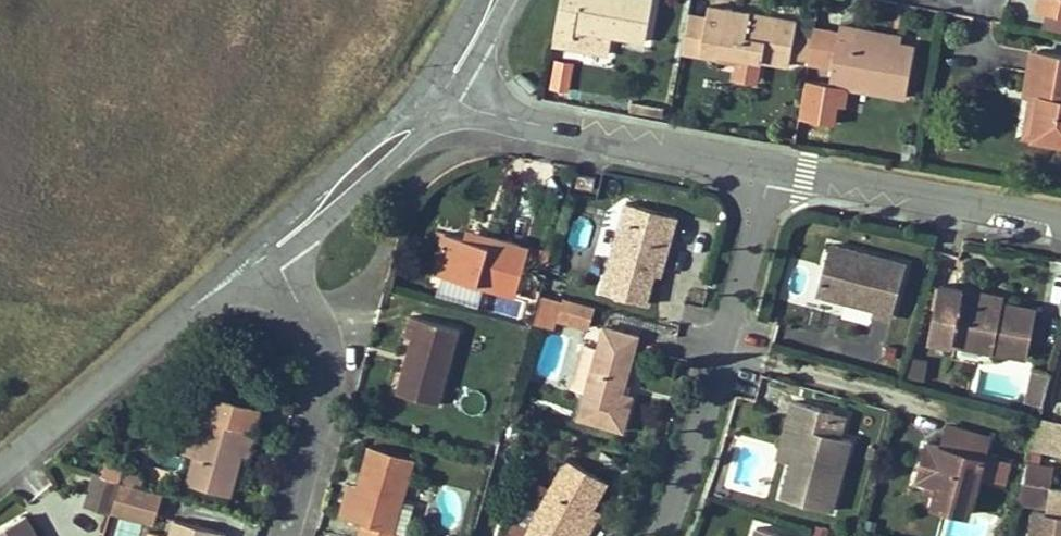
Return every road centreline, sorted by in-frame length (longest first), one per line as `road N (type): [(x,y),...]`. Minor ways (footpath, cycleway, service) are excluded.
road 1 (residential): [(769,169),(697,431),(656,535)]
road 2 (residential): [(0,470),(270,248)]
road 3 (residential): [(445,88),(519,118),(769,169)]
road 4 (residential): [(285,535),(326,388),(326,360),(270,248)]
road 5 (residential): [(769,169),(1060,223)]
road 6 (residential): [(270,248),(409,133),(445,88)]

